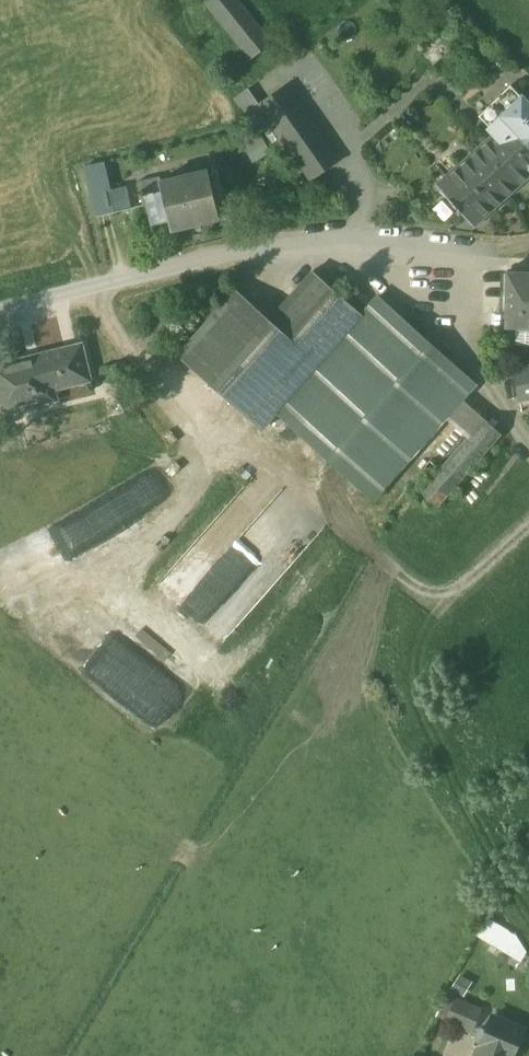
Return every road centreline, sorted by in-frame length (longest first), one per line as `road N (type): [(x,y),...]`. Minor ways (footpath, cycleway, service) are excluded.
road 1 (residential): [(0,310),(328,232),(489,243)]
road 2 (track): [(382,551),(434,590),(459,587),(528,523)]

